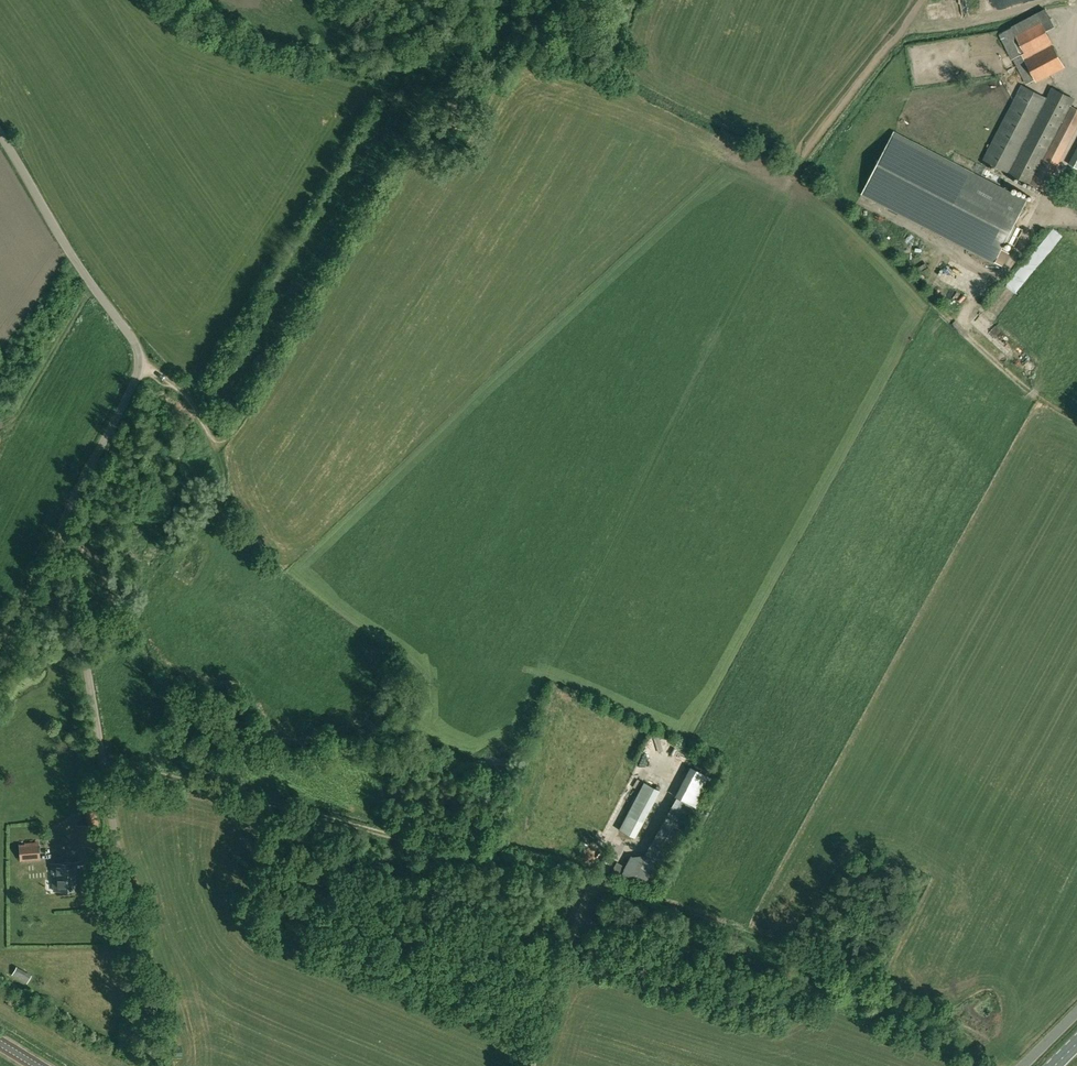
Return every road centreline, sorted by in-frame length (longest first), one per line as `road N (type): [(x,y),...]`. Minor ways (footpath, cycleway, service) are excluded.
road 1 (unclassified): [(153,1065),(63,532),(140,366),(126,330),(0,135)]
road 2 (track): [(103,765),(706,916),(1034,1051)]
road 3 (track): [(604,76),(505,34),(476,35),(465,44),(225,443),(214,443)]
road 4 (track): [(923,0),(792,168),(604,76)]
road 5 (track): [(792,168),(1006,368),(1076,415)]
road 6 (track): [(214,443),(269,551),(294,577),(383,634)]
road 7 (track): [(587,881),(529,1065)]

